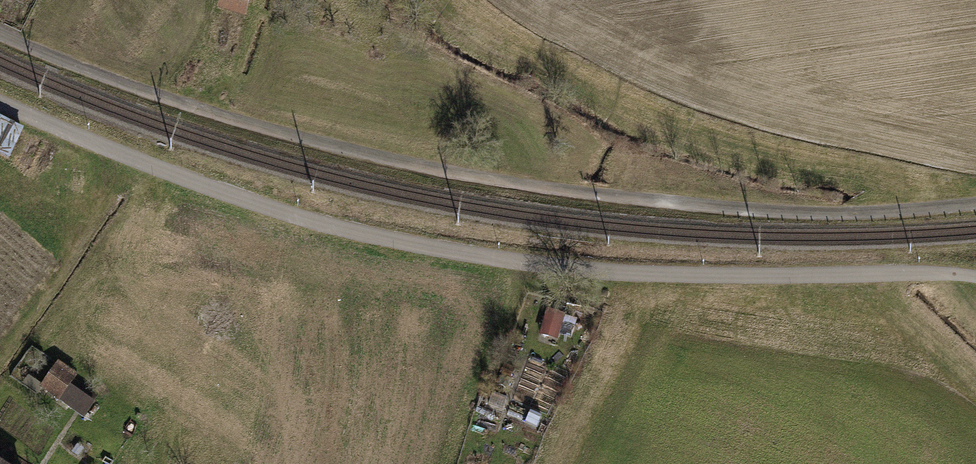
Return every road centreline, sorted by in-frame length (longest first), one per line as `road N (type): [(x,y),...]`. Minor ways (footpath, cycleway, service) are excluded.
road 1 (track): [(975,276),(642,274),(447,251),(266,206),(0,102)]
road 2 (residential): [(975,203),(811,213),(499,180),(233,119),(0,34)]

